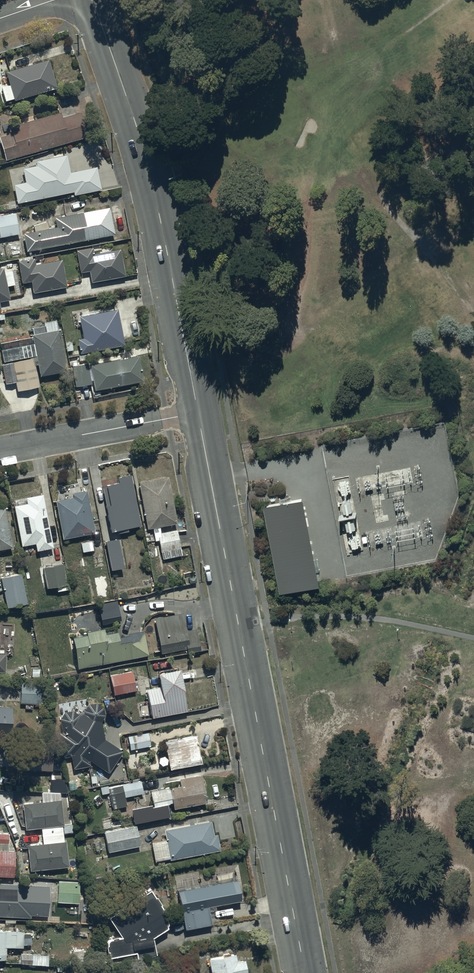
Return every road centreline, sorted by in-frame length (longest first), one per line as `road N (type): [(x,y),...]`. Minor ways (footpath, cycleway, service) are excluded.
road 1 (tertiary): [(199,414),(304,972)]
road 2 (tertiary): [(92,0),(156,195),(199,414)]
road 3 (residential): [(0,451),(199,414)]

